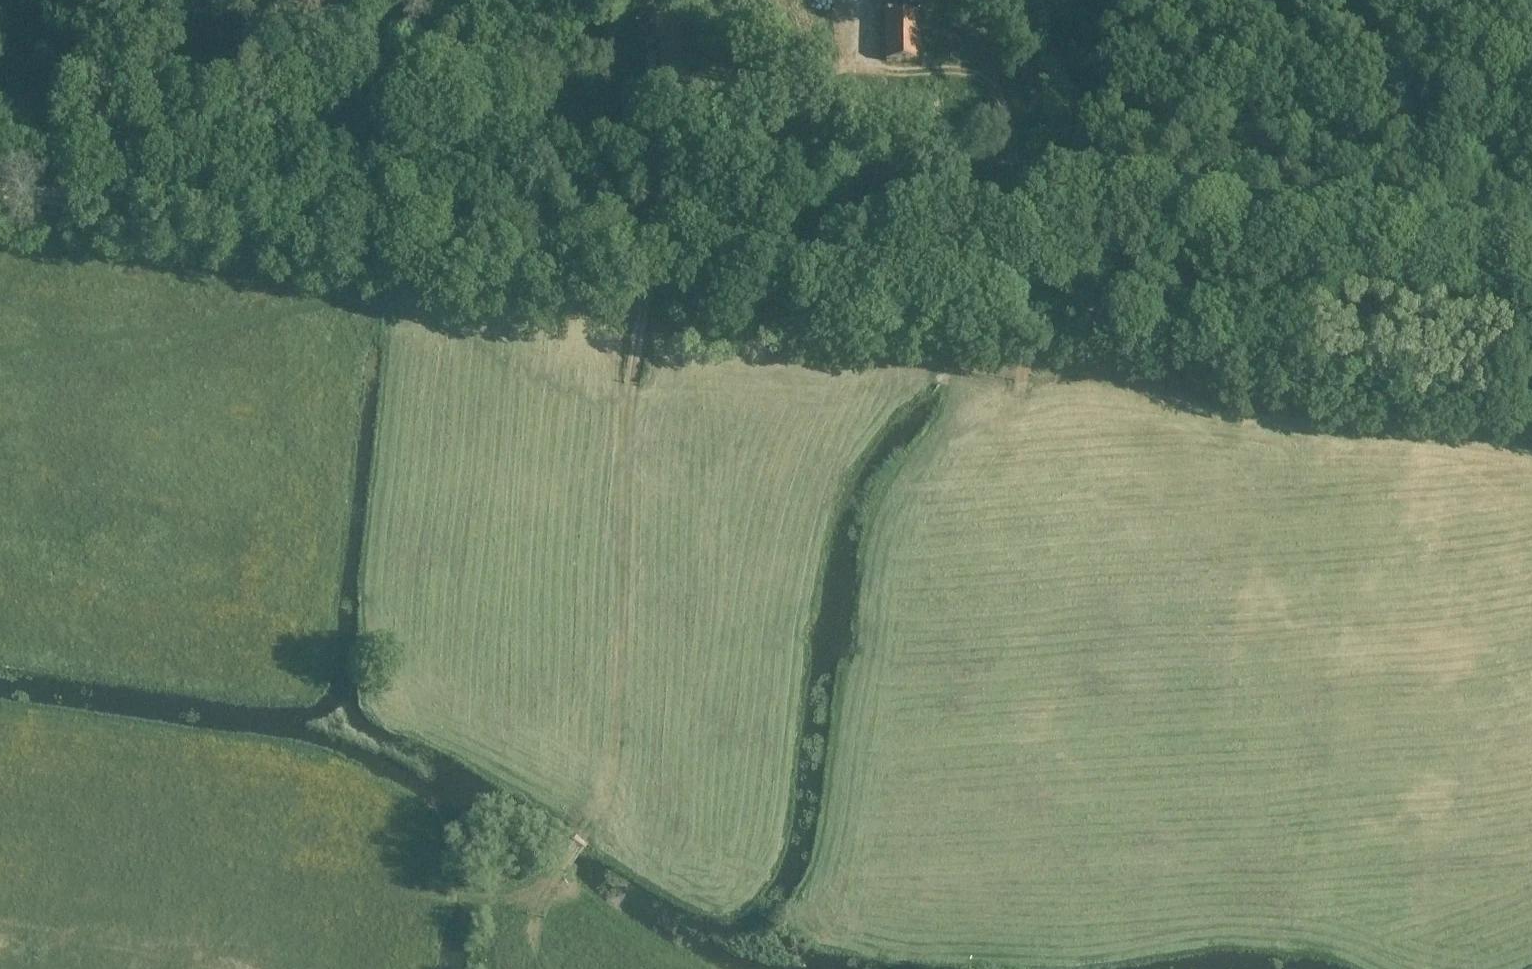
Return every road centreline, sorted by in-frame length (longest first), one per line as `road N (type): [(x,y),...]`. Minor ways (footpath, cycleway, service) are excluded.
road 1 (track): [(1531,350),(1027,305),(0,184)]
road 2 (track): [(658,0),(669,98),(642,259),(621,699),(614,771),(587,839),(564,869),(515,893),(442,893),(308,874)]
road 3 (track): [(831,78),(669,98)]

